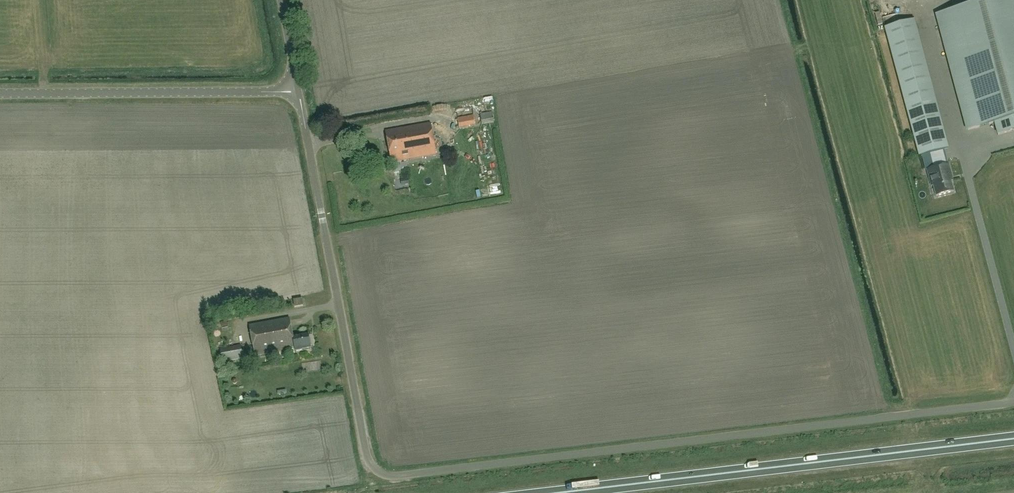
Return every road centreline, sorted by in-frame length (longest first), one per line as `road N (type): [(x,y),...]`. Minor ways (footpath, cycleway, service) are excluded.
road 1 (unclassified): [(1013,400),(385,474),(368,459),(299,91)]
road 2 (trunk): [(558,492),(1013,439)]
road 3 (unclassified): [(0,94),(299,91)]

